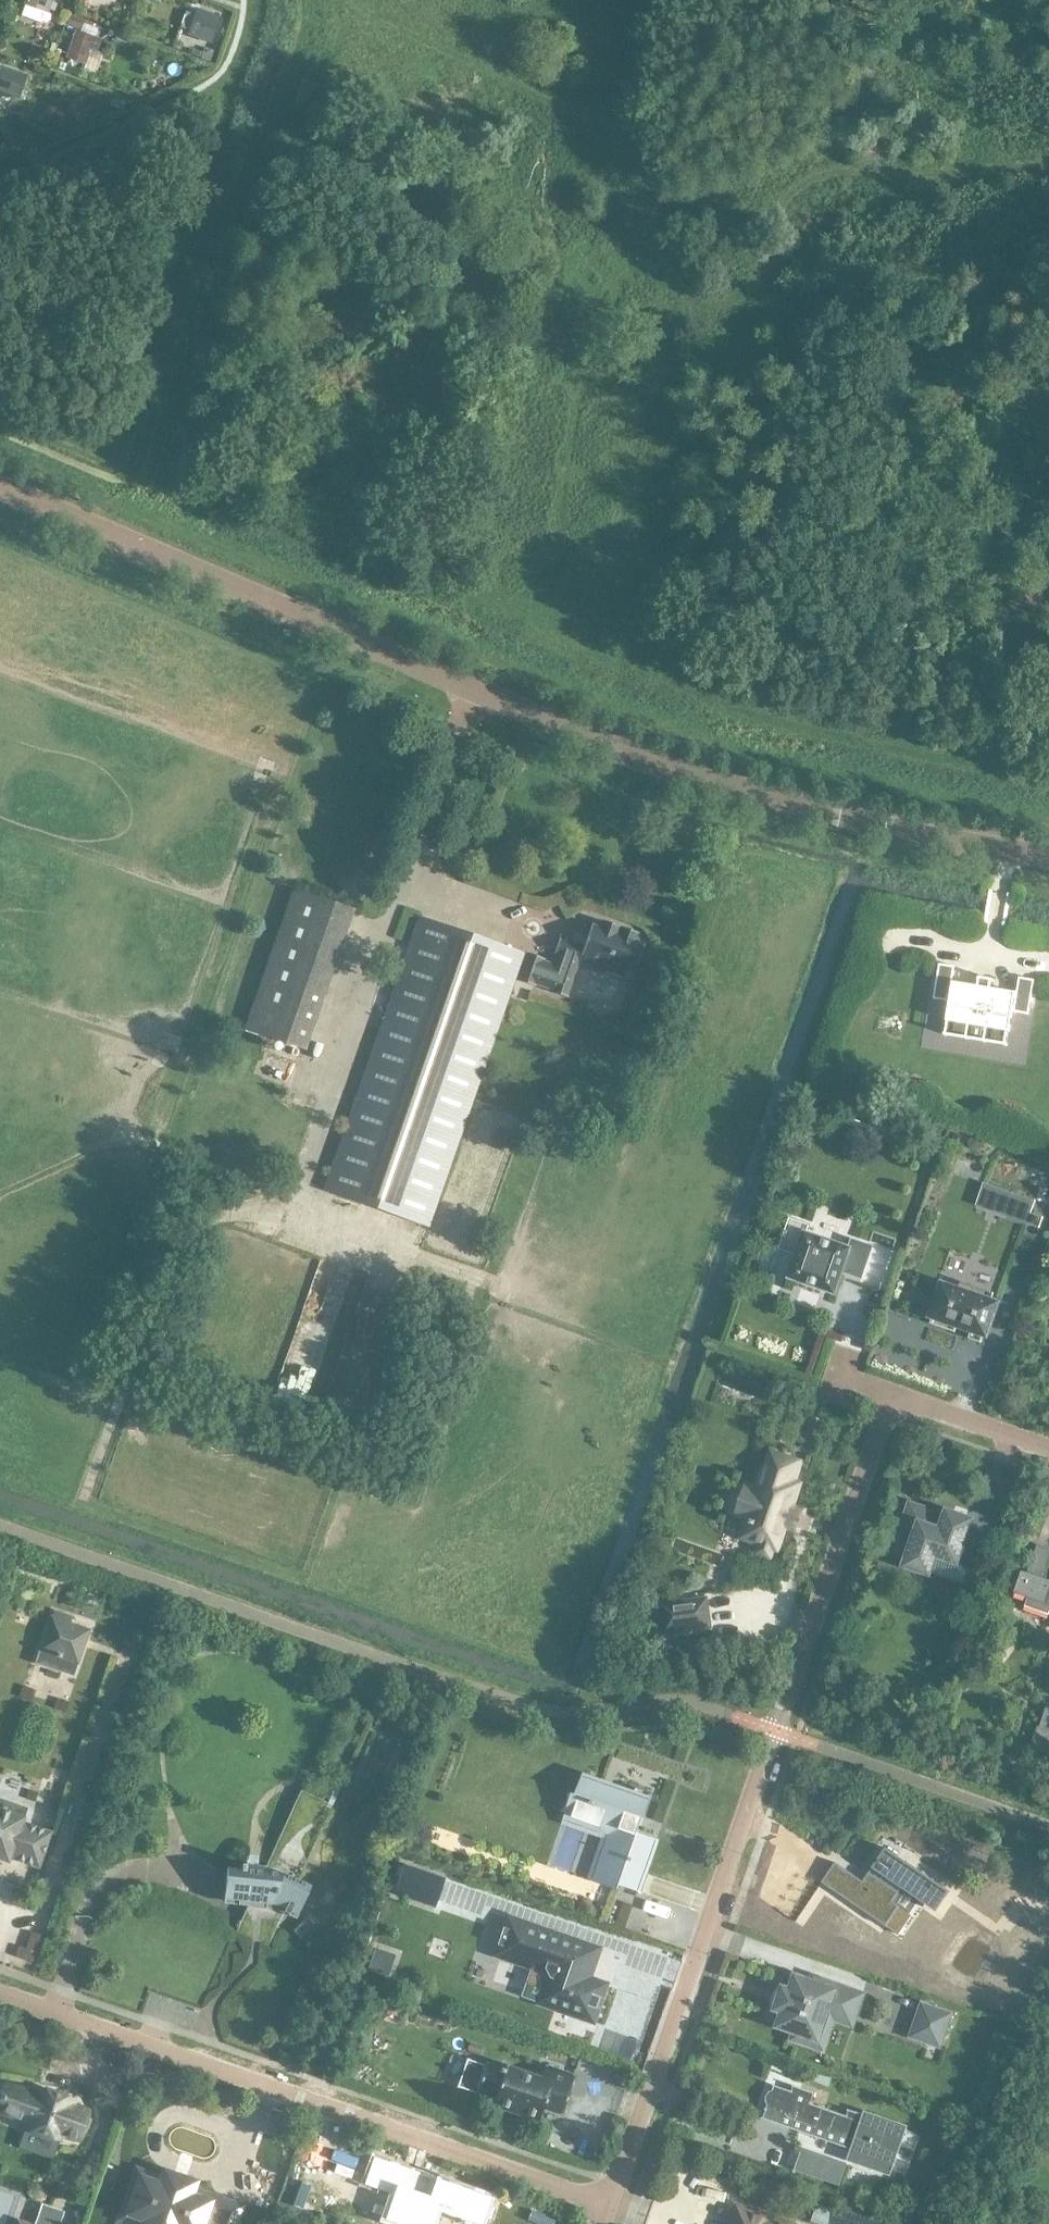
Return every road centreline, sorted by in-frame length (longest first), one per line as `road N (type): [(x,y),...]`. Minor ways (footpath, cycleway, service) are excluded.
road 1 (unclassified): [(1048,854),(916,838),(635,761),(0,491)]
road 2 (residential): [(895,1394),(611,2205)]
road 3 (residential): [(0,1993),(611,2205)]
road 4 (residential): [(1048,1448),(895,1394)]

